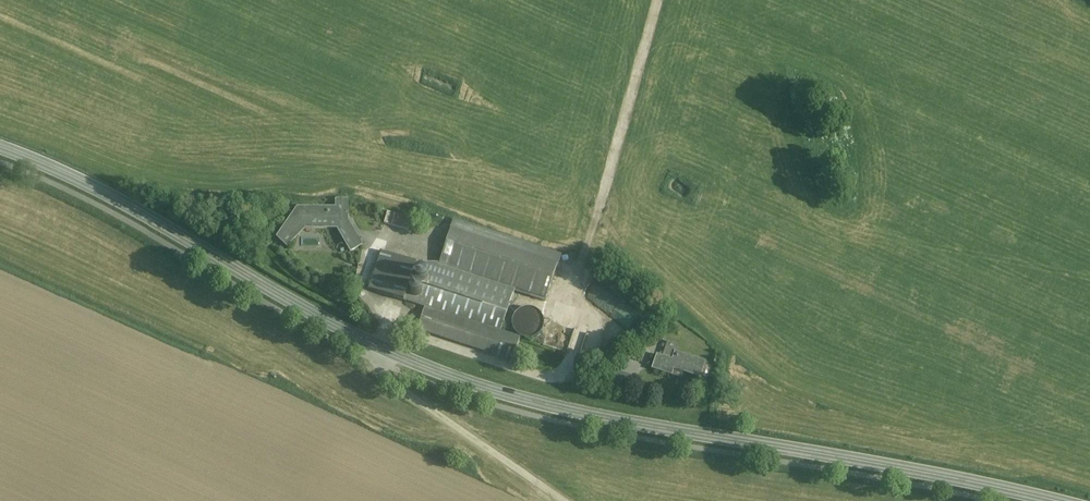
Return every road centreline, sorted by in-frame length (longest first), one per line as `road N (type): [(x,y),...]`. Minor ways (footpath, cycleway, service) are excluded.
road 1 (secondary): [(1037,500),(573,414),(466,385),(321,318),(100,191),(0,149)]
road 2 (track): [(579,268),(656,0)]
road 3 (track): [(374,345),(379,376),(561,500)]

